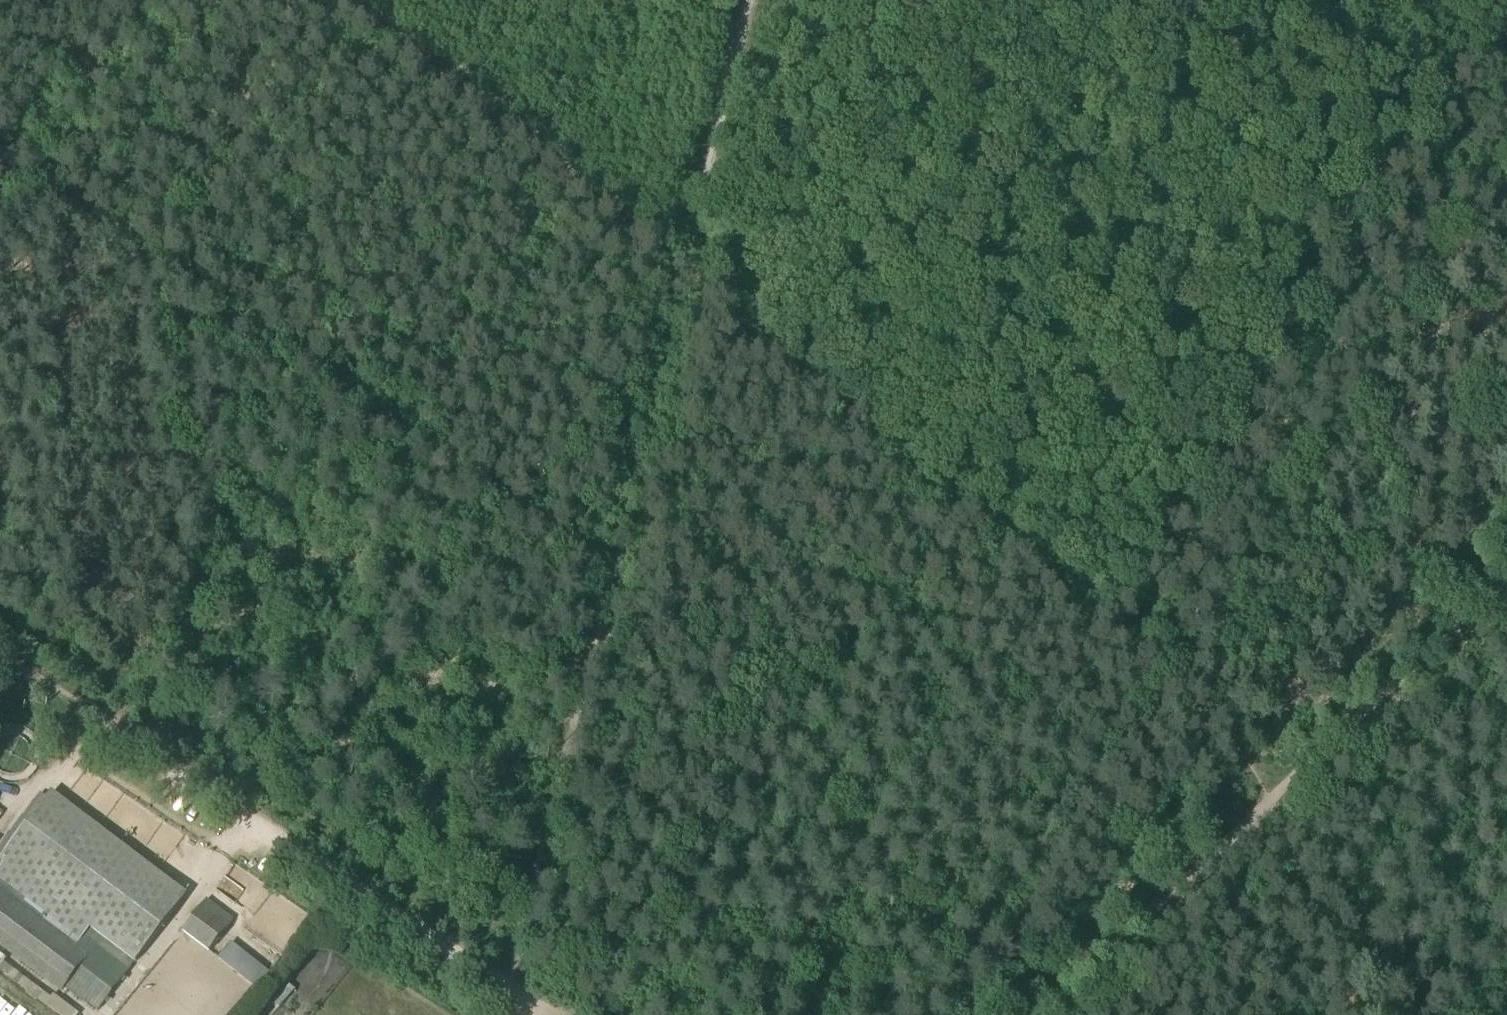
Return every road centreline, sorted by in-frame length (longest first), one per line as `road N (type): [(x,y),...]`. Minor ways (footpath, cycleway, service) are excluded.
road 1 (track): [(1023,1014),(1506,576)]
road 2 (track): [(111,707),(528,1005)]
road 3 (track): [(0,633),(111,707)]

